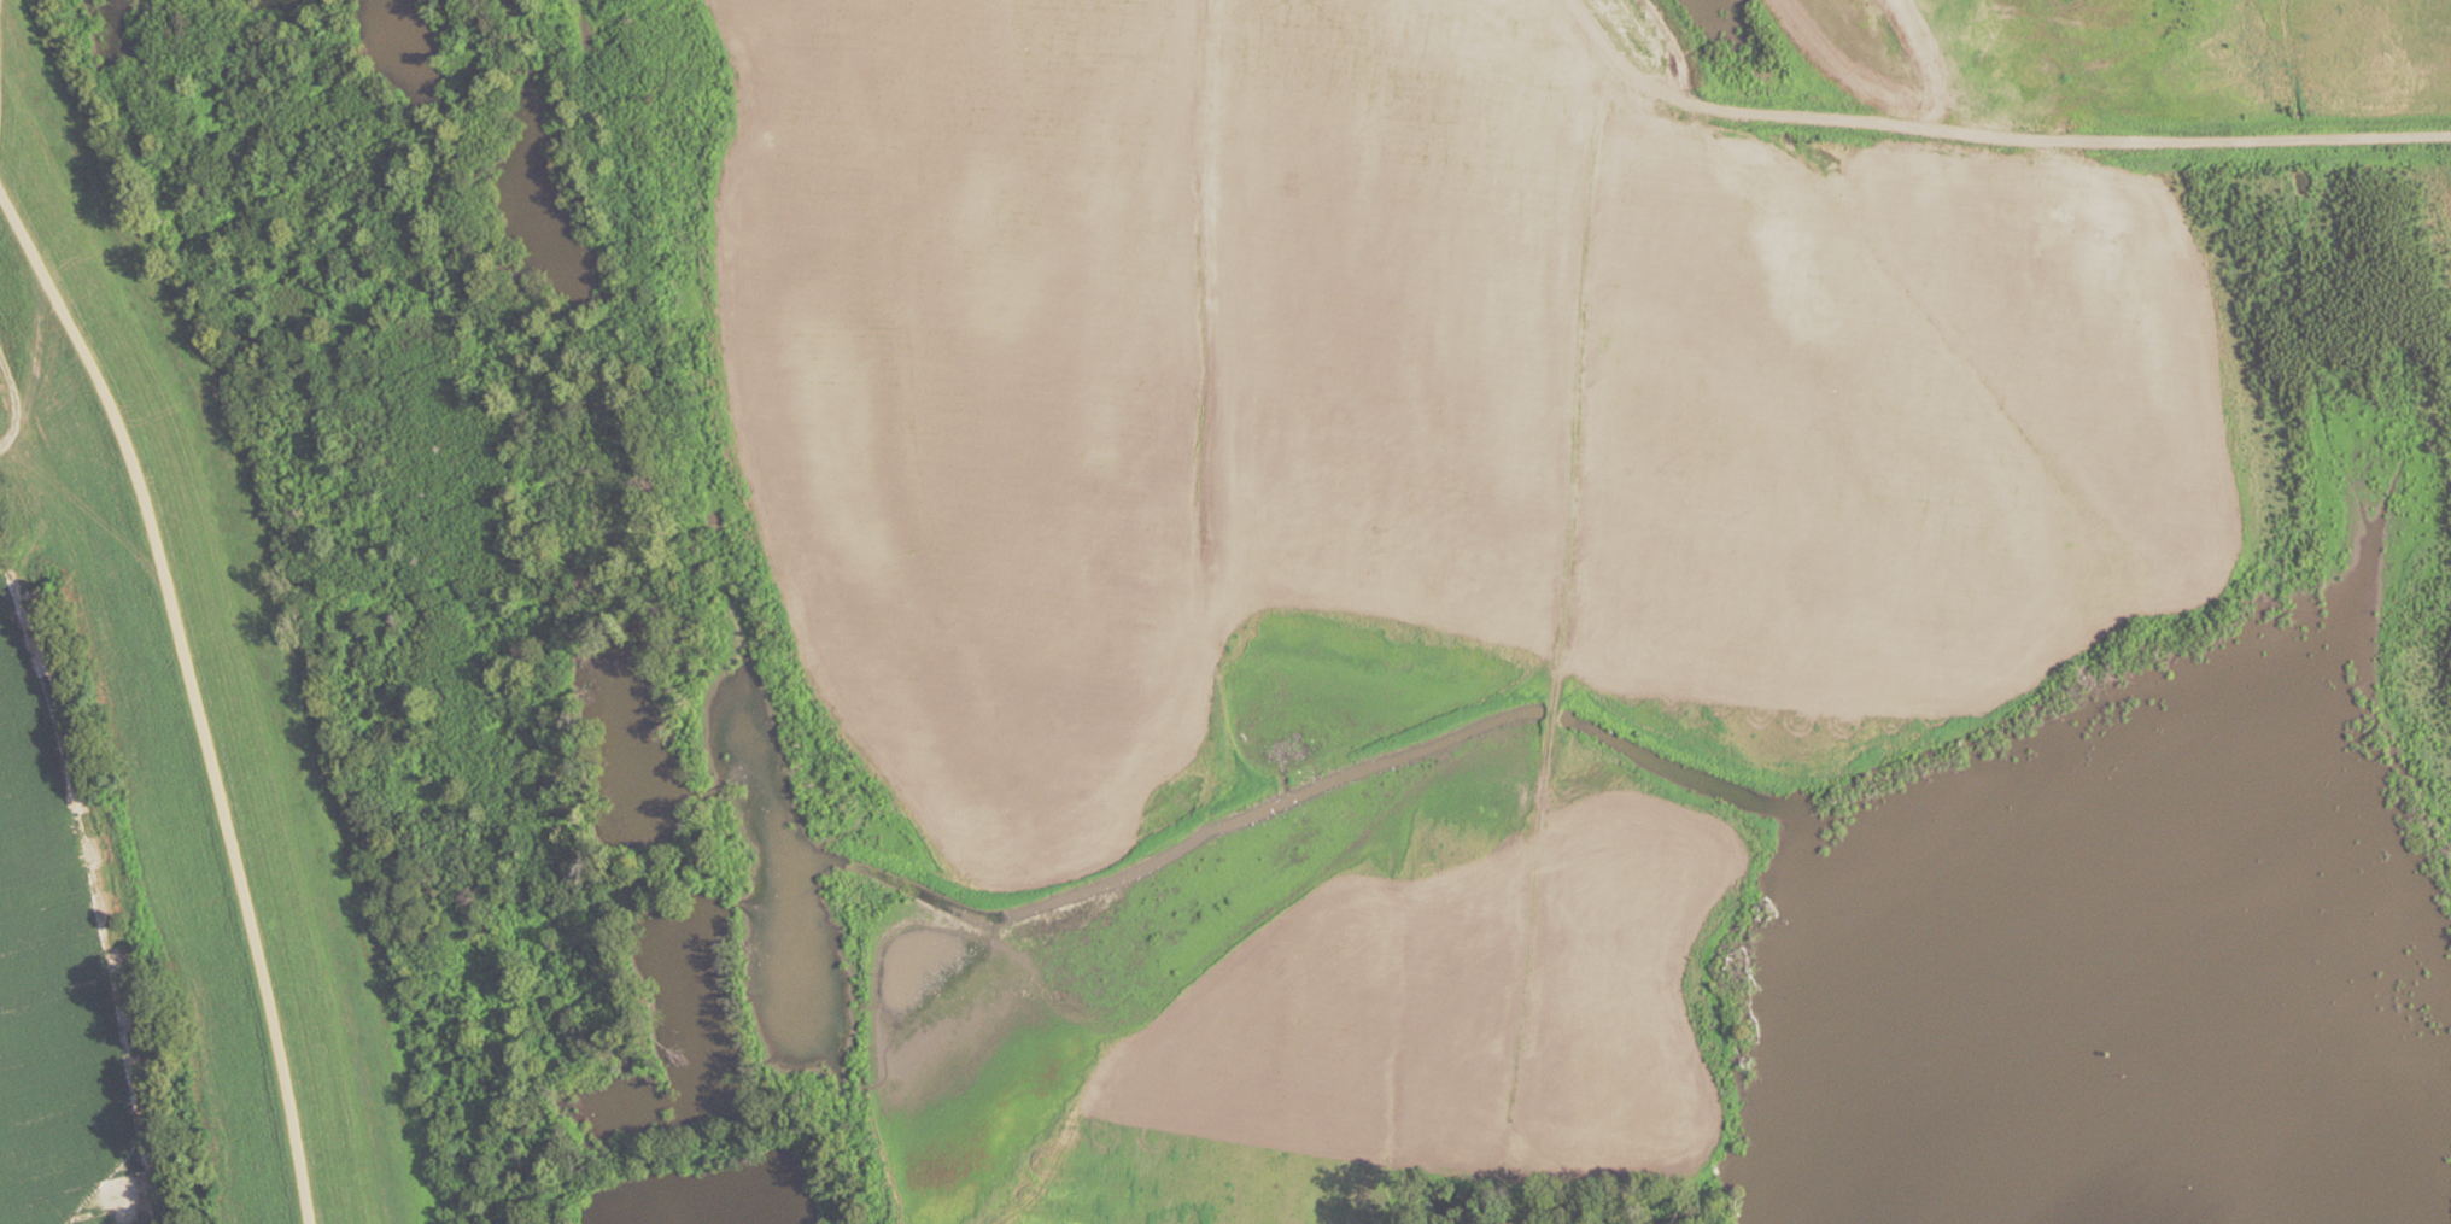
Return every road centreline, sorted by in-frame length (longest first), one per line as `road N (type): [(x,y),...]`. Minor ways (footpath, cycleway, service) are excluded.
road 1 (residential): [(308,1223),(289,1107),(212,775),(125,444),(0,197)]

